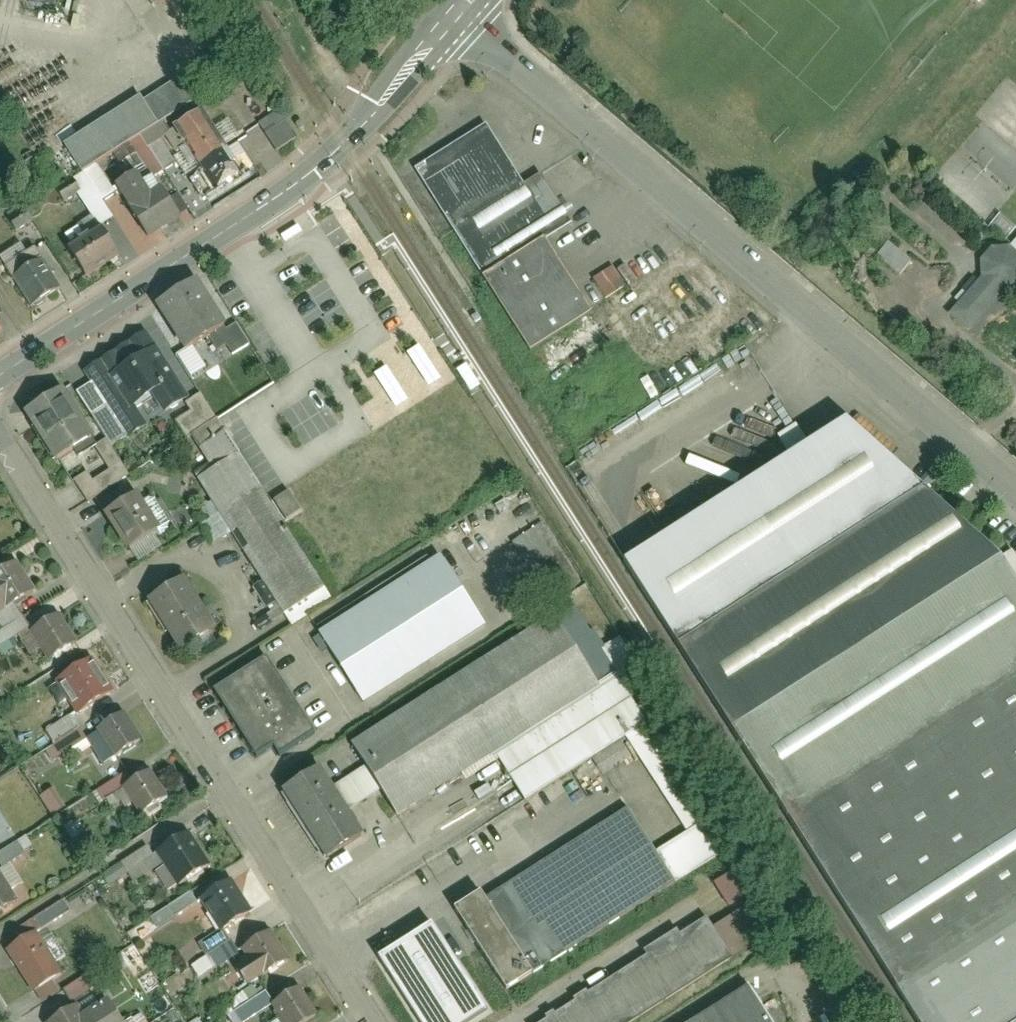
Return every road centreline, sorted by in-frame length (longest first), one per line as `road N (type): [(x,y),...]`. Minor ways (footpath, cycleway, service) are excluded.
road 1 (residential): [(459,16),(1015,486)]
road 2 (residential): [(0,423),(373,1021)]
road 3 (tertiary): [(0,377),(290,188),(346,143),(459,16)]

